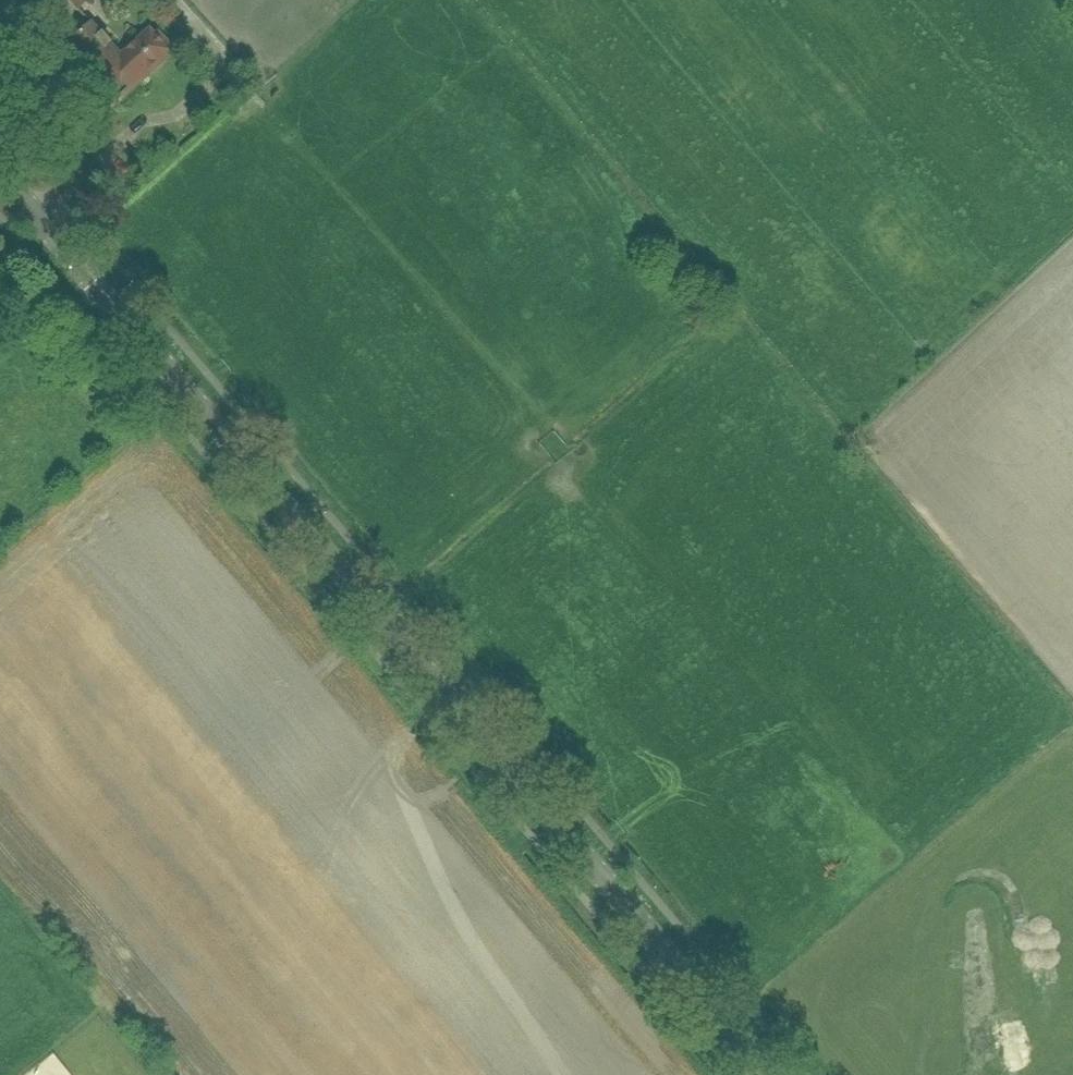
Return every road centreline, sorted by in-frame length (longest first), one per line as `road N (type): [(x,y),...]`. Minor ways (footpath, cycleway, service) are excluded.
road 1 (secondary): [(772,1074),(0,171)]

